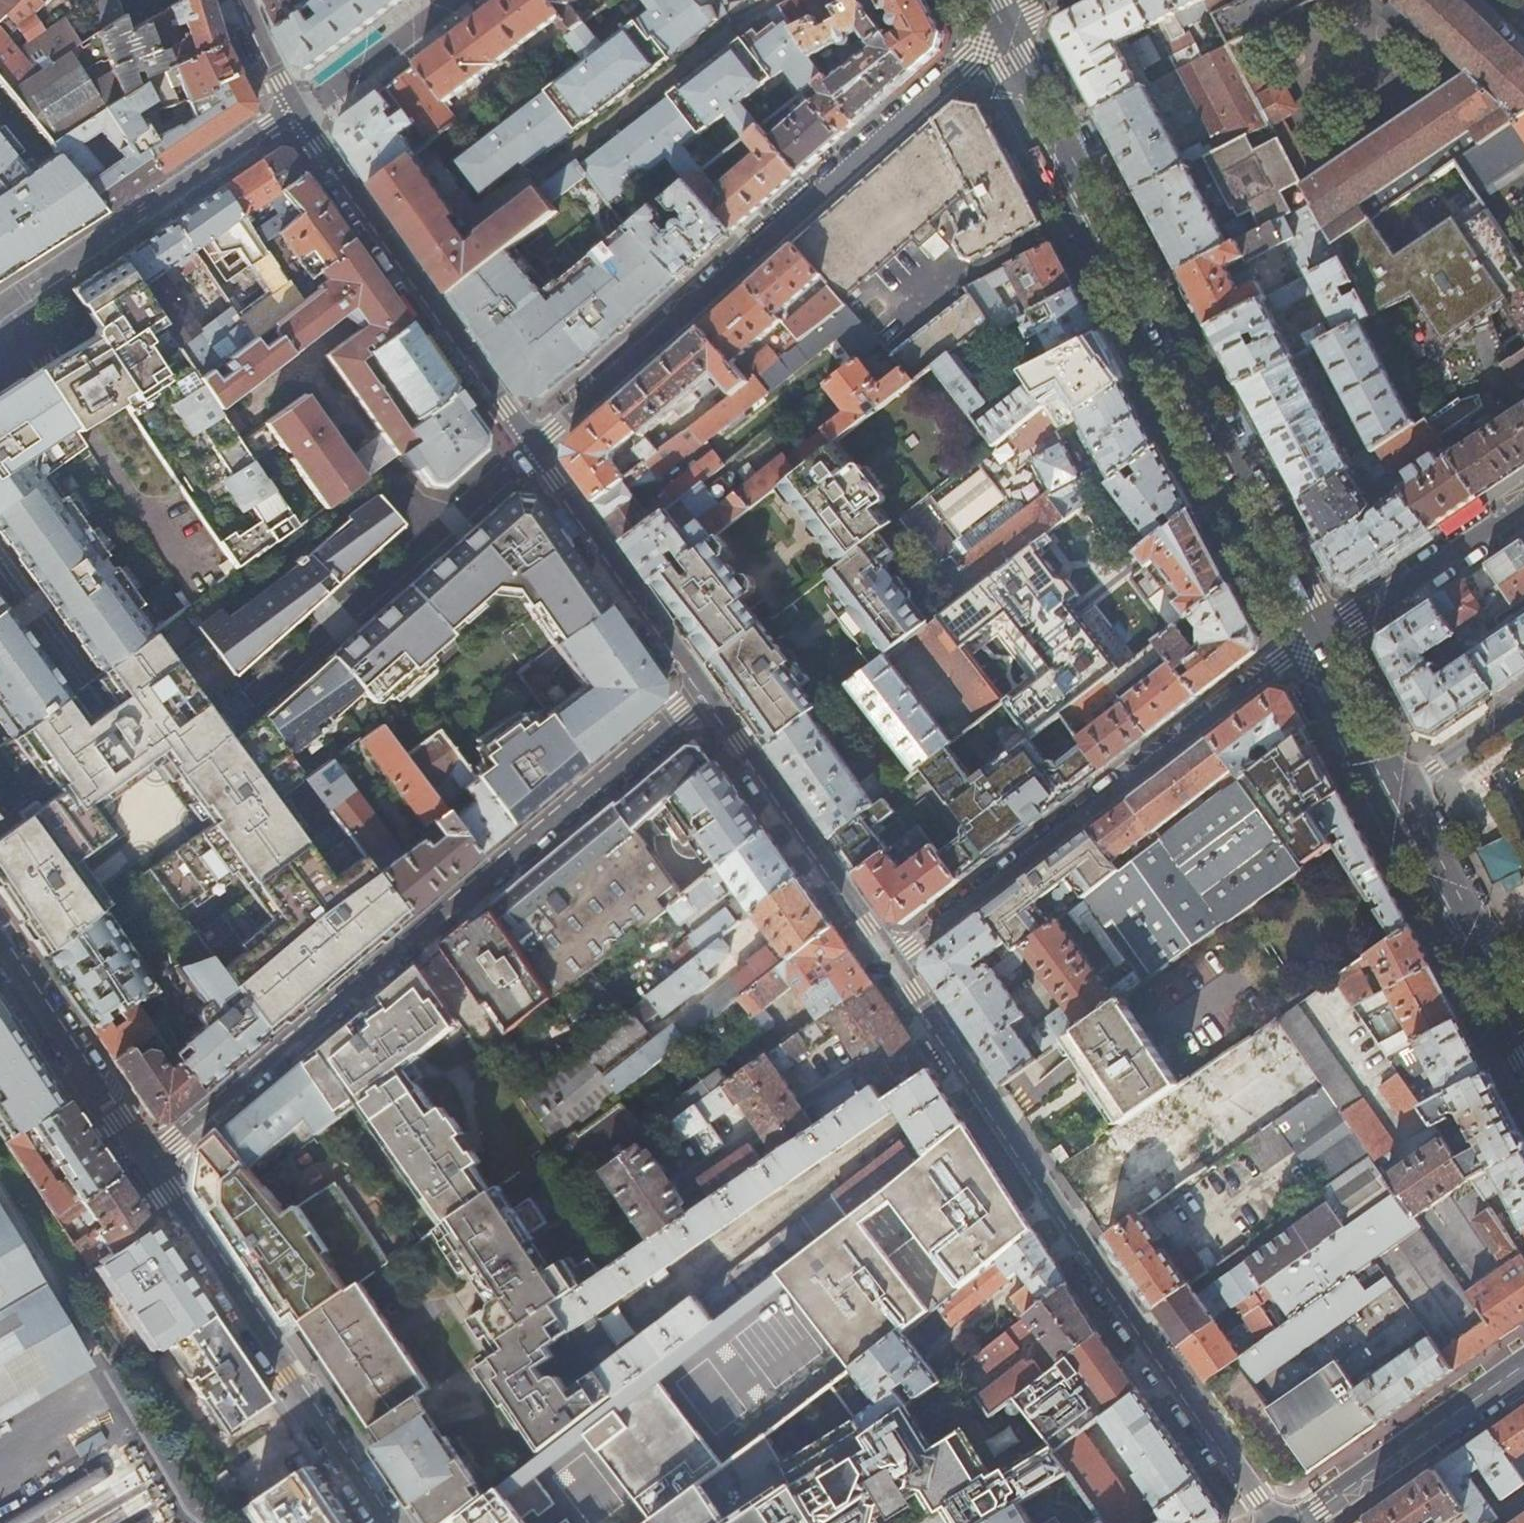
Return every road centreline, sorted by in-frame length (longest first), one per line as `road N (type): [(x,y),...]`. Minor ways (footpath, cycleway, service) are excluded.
road 1 (residential): [(146,1163),(707,690)]
road 2 (primary): [(996,28),(1307,645)]
road 3 (residential): [(1277,1522),(890,955)]
road 4 (residential): [(996,28),(533,443)]
road 5 (residential): [(890,955),(1307,645)]
road 6 (residential): [(146,1163),(386,1522)]
road 7 (residential): [(533,443),(298,112)]
road 8 (residential): [(255,677),(533,443)]
road 9 (residential): [(298,112),(0,307)]
road 10 (residential): [(890,955),(707,690)]
road 11 (residential): [(707,690),(533,443)]
road 12 (primary): [(1392,799),(1523,1038)]
road 13 (tertiary): [(1523,1367),(1300,1522)]
road 14 (residential): [(0,945),(146,1163)]
road 15 (residential): [(1307,645),(1523,502)]
road 16 (primary): [(1307,645),(1392,799)]
road 17 (residential): [(1523,709),(1392,799)]
road 18 (residential): [(298,112),(245,0)]

